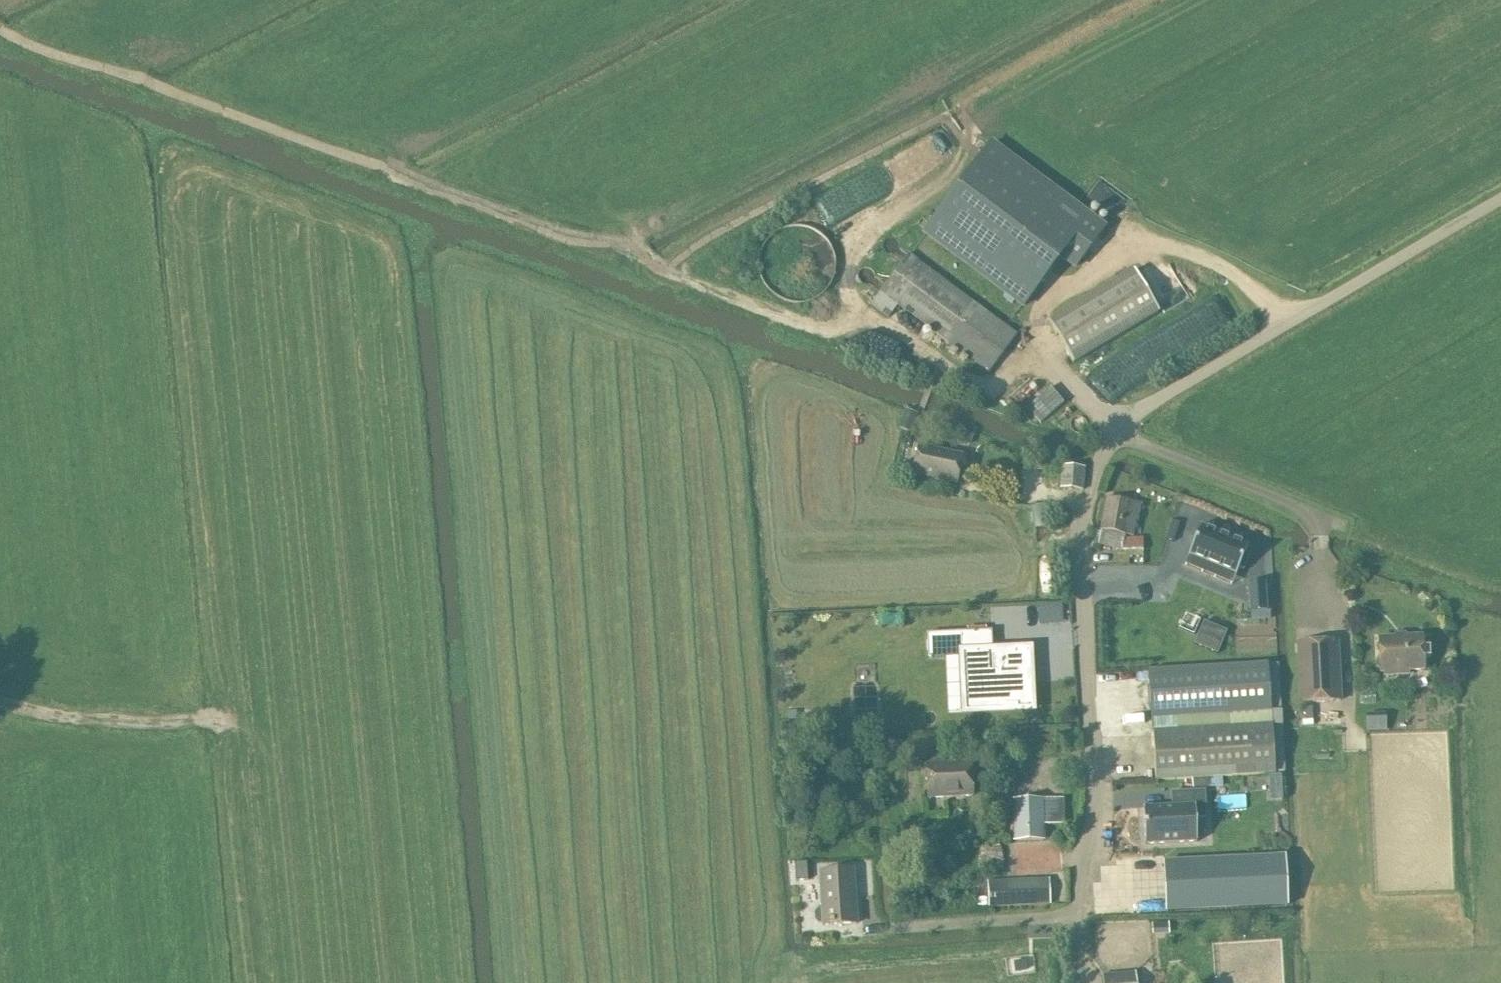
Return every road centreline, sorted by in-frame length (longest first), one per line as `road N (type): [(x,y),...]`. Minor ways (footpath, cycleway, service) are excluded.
road 1 (unclassified): [(1083,982),(1078,906),(1096,821),(1077,540),(1099,465),(1136,411),(1500,199)]

